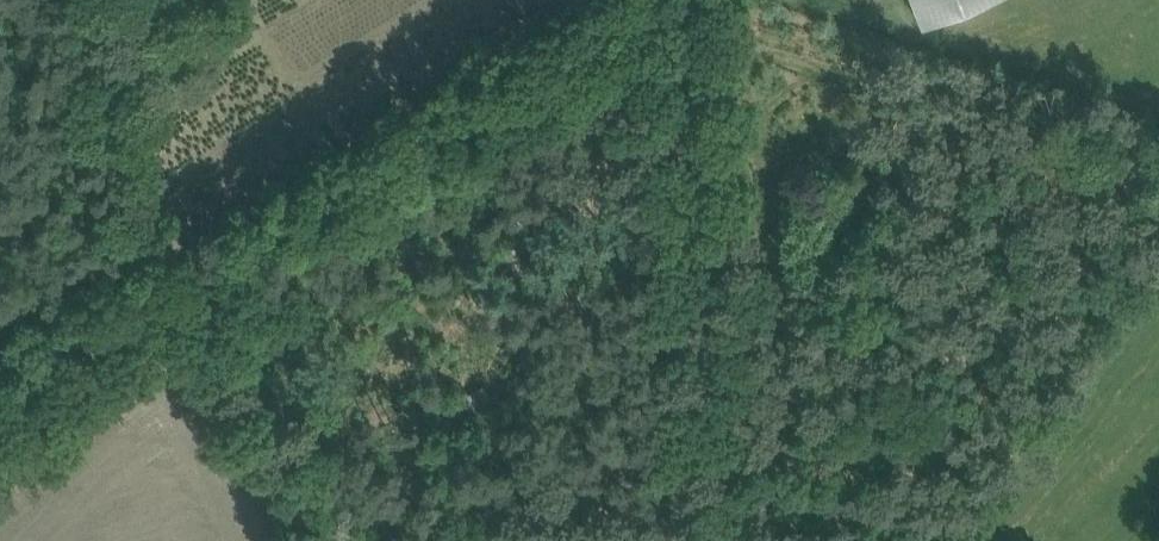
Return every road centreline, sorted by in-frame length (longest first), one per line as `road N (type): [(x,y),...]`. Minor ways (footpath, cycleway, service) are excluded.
road 1 (track): [(0,401),(679,0)]
road 2 (unclassified): [(722,540),(699,272),(698,0)]

